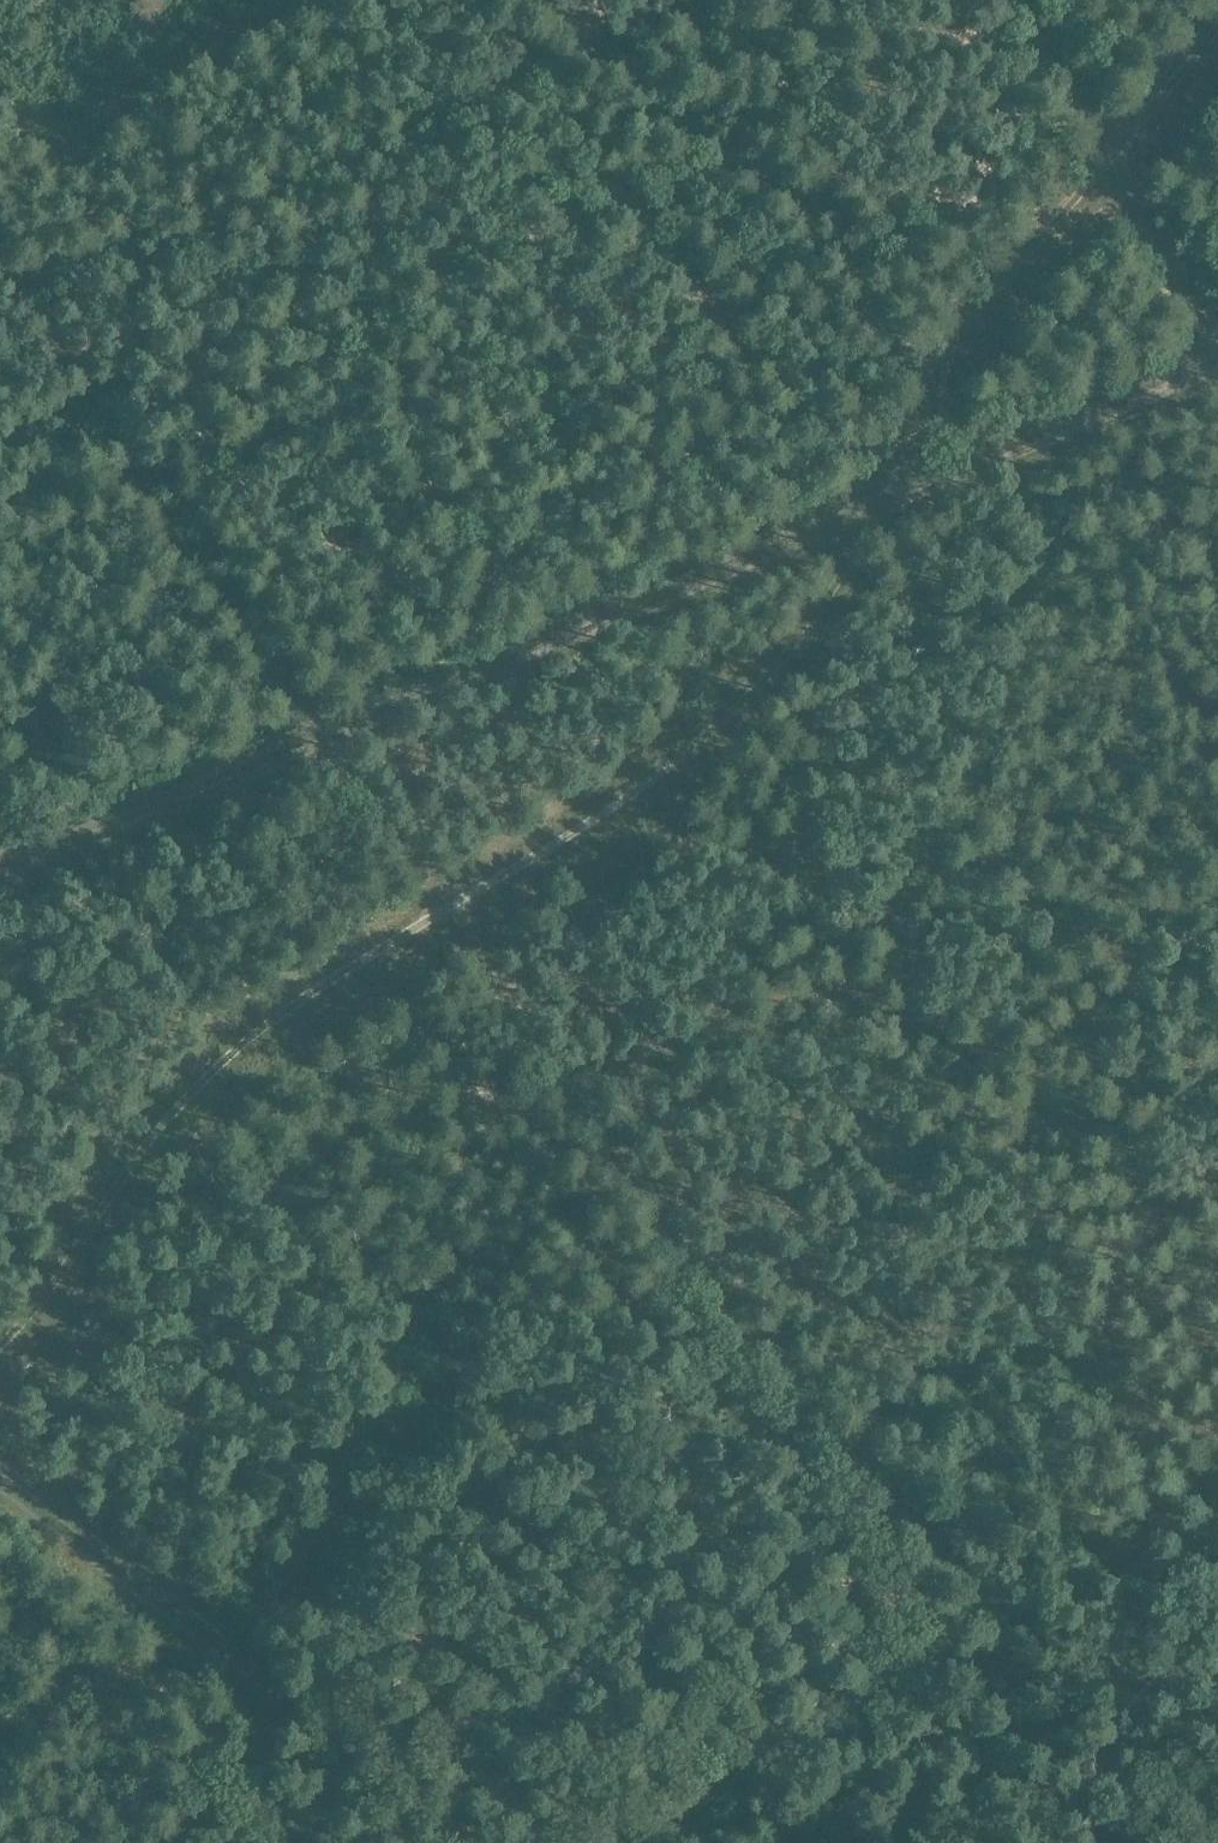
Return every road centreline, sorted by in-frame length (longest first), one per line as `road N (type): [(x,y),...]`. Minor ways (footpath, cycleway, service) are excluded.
road 1 (track): [(0,1342),(155,1146),(239,1057),(676,758),(754,684),(893,504),(947,350),(984,292),(1112,153)]
road 2 (track): [(1217,373),(0,881)]
road 3 (track): [(1085,1842),(935,1615),(926,1591),(1217,1495)]
road 4 (track): [(0,1470),(261,1680),(296,1720),(366,1842)]
road 5 (track): [(1112,153),(1217,335)]
road 6 (track): [(446,911),(328,743)]
road 7 (track): [(1023,0),(1112,153)]
road 8 (track): [(1217,28),(1112,153)]

